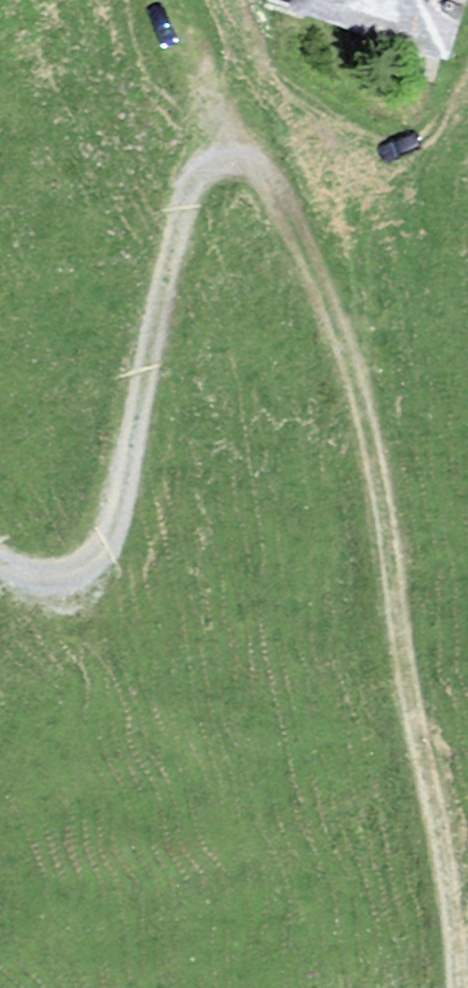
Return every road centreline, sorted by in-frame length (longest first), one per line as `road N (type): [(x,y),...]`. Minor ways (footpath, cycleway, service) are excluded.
road 1 (track): [(456,987),(438,835),(339,329),(263,175),(225,157)]
road 2 (track): [(225,157),(192,182),(109,537),(87,567),(57,583),(0,565)]

